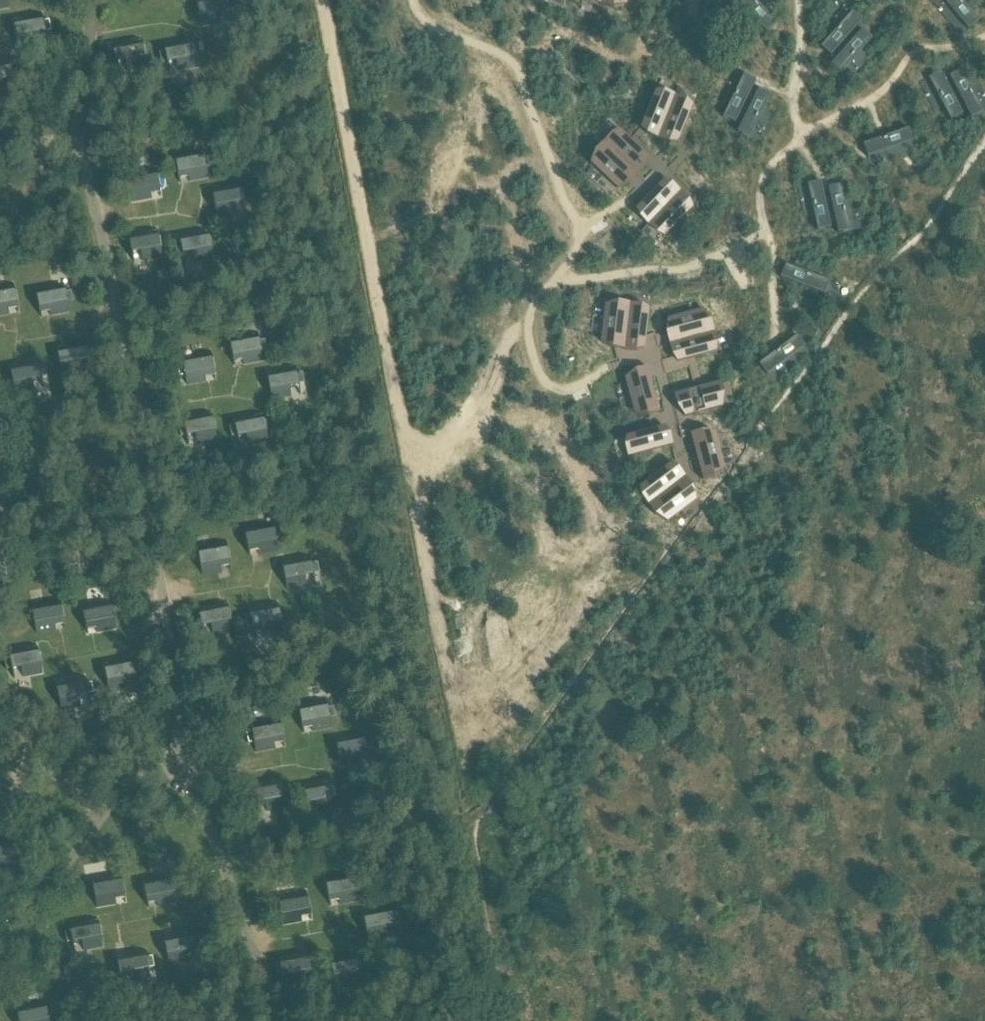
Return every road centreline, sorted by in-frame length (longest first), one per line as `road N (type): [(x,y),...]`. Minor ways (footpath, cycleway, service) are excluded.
road 1 (track): [(323,0),(475,798),(472,832),(505,1020)]
road 2 (track): [(0,480),(162,590)]
road 3 (track): [(410,459),(461,456),(527,328)]

